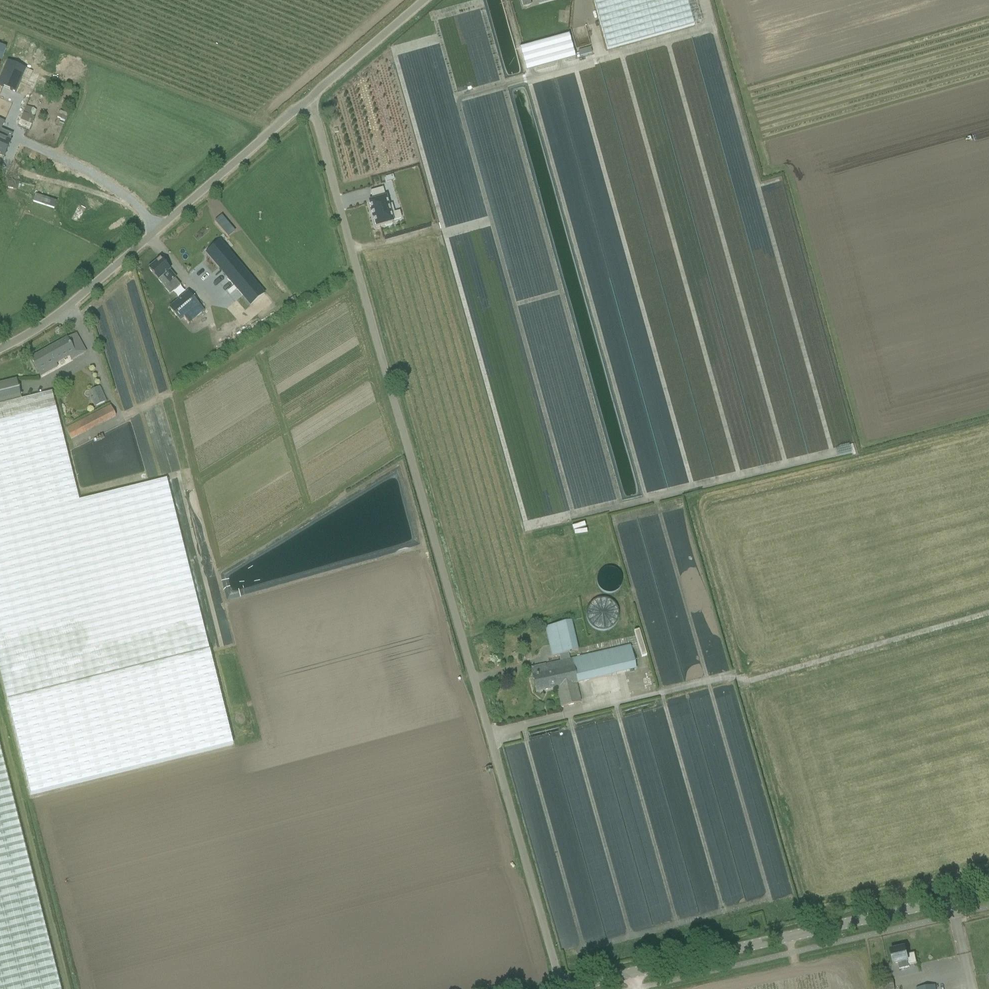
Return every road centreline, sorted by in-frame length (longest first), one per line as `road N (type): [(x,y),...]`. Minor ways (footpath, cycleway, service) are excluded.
road 1 (unclassified): [(561,988),(309,99)]
road 2 (tertiary): [(561,988),(988,890)]
road 3 (unclassified): [(0,350),(56,316),(309,99)]
road 4 (unclassified): [(309,99),(427,0)]

